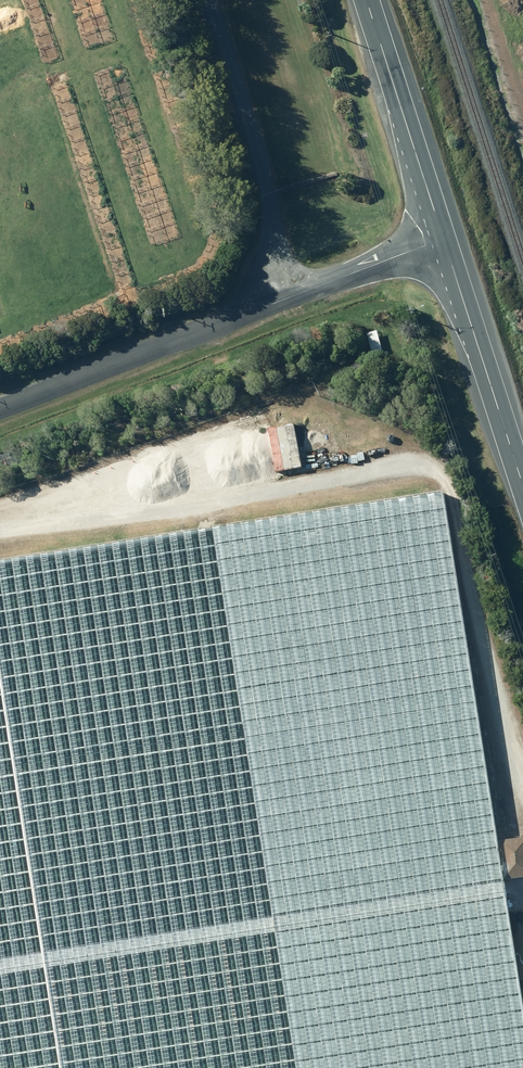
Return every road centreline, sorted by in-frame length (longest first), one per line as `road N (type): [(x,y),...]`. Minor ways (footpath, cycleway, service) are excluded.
road 1 (residential): [(0,408),(443,239)]
road 2 (primary): [(522,485),(443,239)]
road 3 (primary): [(443,239),(366,0)]

